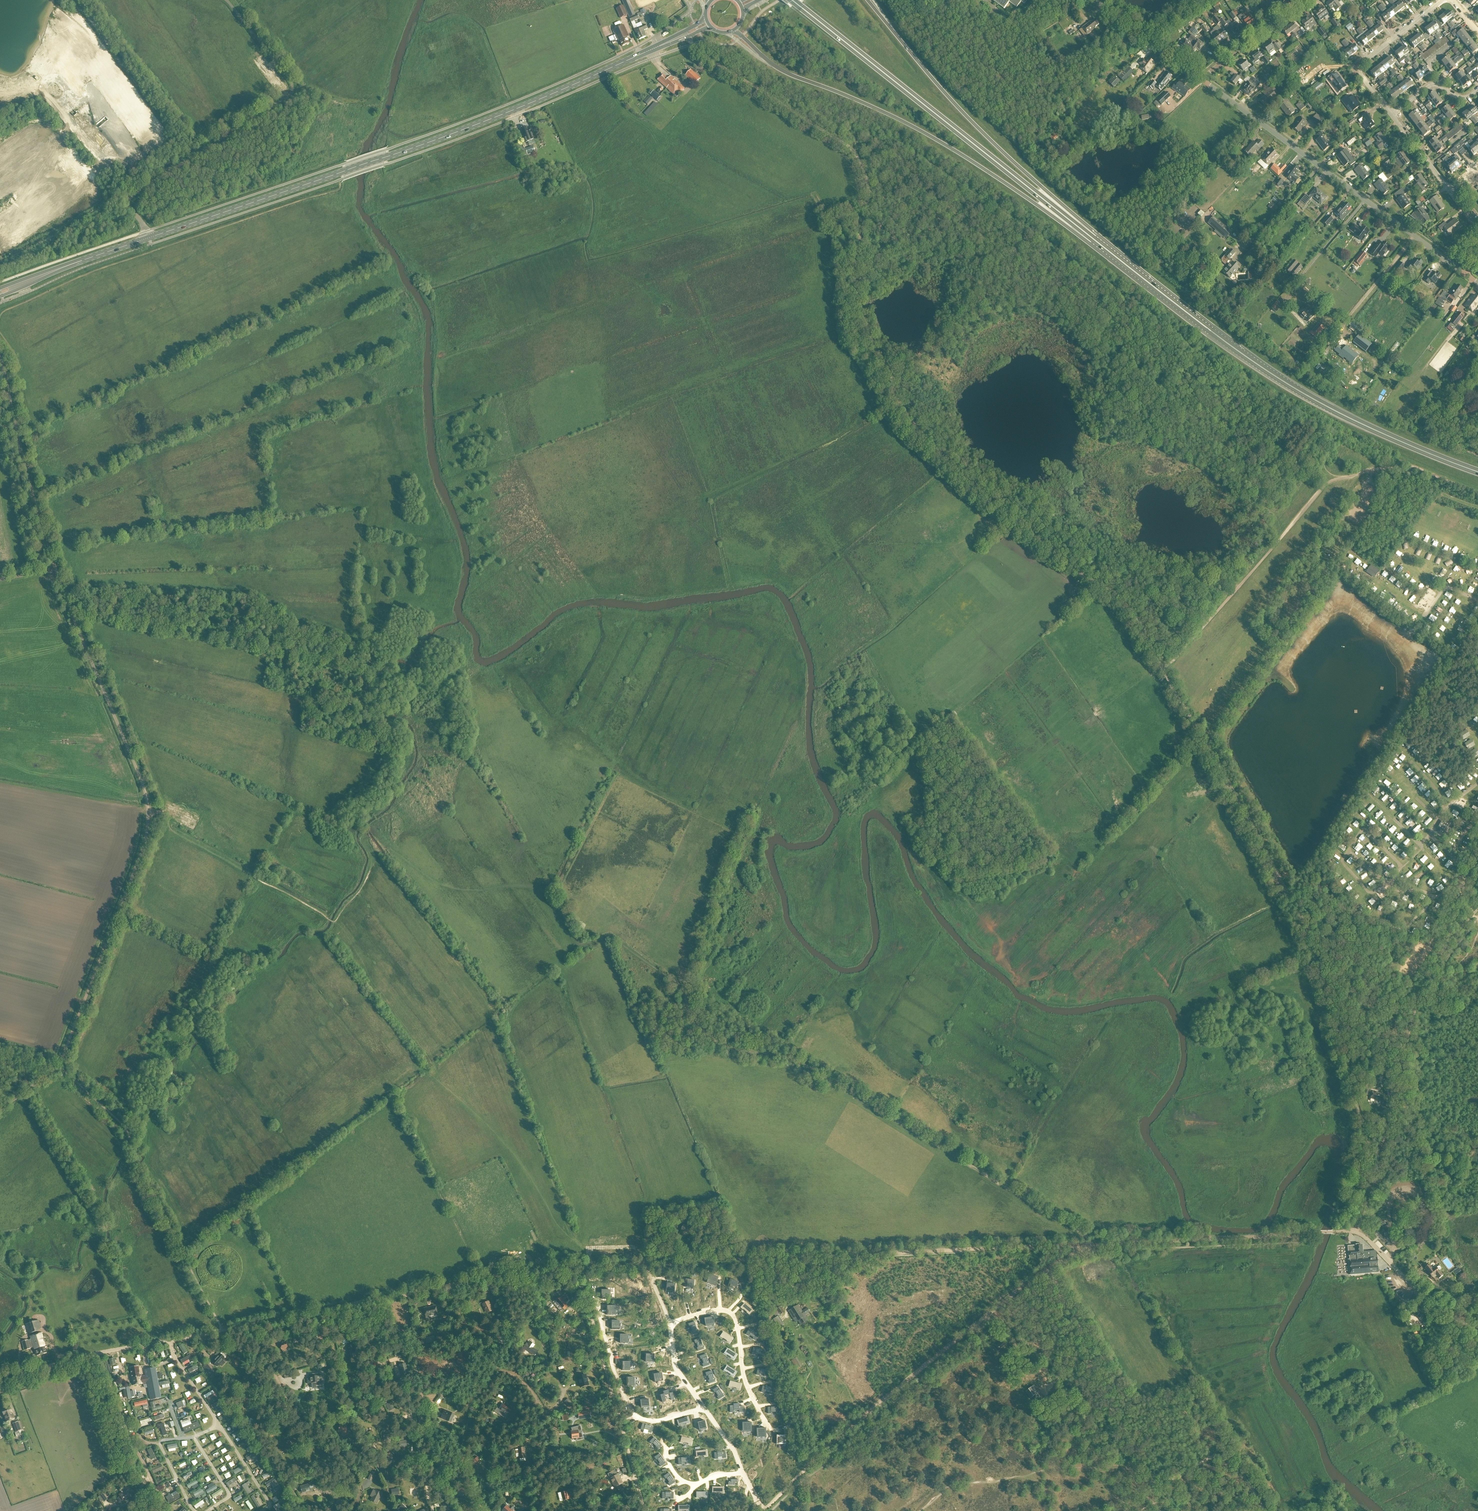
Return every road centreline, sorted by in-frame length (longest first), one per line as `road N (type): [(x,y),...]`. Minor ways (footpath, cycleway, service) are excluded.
road 1 (track): [(246,1325),(533,1270),(1075,1246)]
road 2 (unclassified): [(59,1065),(144,847),(148,812),(56,570),(0,358)]
road 3 (track): [(1090,1245),(1080,1232),(808,1067),(716,1040),(692,1018),(679,985),(615,939),(588,944)]
road 4 (primary): [(149,238),(522,109),(659,47)]
road 5 (trunk): [(1477,473),(1300,392),(1093,239)]
road 6 (track): [(1146,633),(1292,901),(1337,1027)]
road 7 (track): [(1407,464),(1193,348),(1044,240)]
road 8 (trunk): [(732,32),(779,69),(938,140),(1093,239)]
road 9 (trunk): [(1093,239),(791,0)]
road 10 (track): [(763,1510),(839,1438),(1045,1269)]
road 11 (unclassified): [(149,238),(129,198),(292,91),(225,0)]
road 12 (track): [(898,396),(950,463),(1056,556),(1115,595),(1146,633)]
road 13 (track): [(1354,1232),(1391,1117),(1420,982),(1465,924)]
road 14 (trunk): [(1093,239),(968,119),(867,0)]
road 15 (unclassified): [(1465,274),(1202,80)]
road 16 (track): [(539,1510),(536,1484),(556,1448),(554,1431),(524,1384),(479,1356),(451,1285)]
road 17 (track): [(579,1268),(644,1510)]
road 18 (track): [(433,1510),(408,1403),(376,1348),(309,1312)]
road 19 (track): [(1049,1272),(1084,1336),(1103,1398),(1155,1477),(1172,1478)]
road 20 (track): [(485,1510),(433,1434),(401,1294)]
road 21 (unclassified): [(0,1385),(58,1363),(223,1330)]
road 22 (track): [(353,1510),(360,1492),(348,1463),(297,1415),(246,1325)]
road 23 (track): [(1044,240),(903,145),(851,150)]
road 24 (track): [(1090,1245),(1308,1233)]
road 25 (track): [(851,150),(692,45)]
road 26 (track): [(167,1510),(97,1354)]
road 27 (unclassified): [(1477,1333),(1356,1233)]
road 28 (track): [(1338,479),(1239,587)]
road 29 (track): [(858,261),(862,314),(898,396)]
road 30 (track): [(1477,493),(1407,464),(1347,477)]
road 31 (track): [(1337,1027),(1366,1137),(1383,1151)]
road 32 (unclassified): [(1202,80),(1093,0)]
road 33 (track): [(1263,1510),(1220,1455),(1172,1478)]
road 34 (track): [(1398,1245),(1421,1226),(1414,1197),(1389,1204),(1395,1239)]

